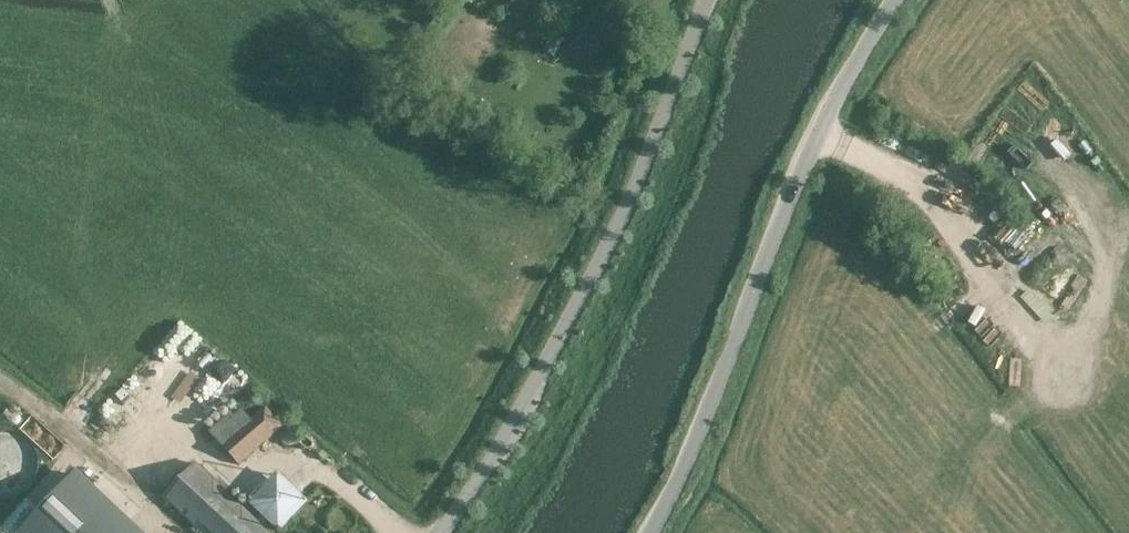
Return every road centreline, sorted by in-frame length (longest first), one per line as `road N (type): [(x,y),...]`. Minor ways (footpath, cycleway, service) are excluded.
road 1 (unclassified): [(437,532),(503,441),(578,300),(708,0)]
road 2 (unclassified): [(650,532),(703,422),(797,169),(898,0)]
road 3 (track): [(973,264),(914,191),(847,150),(812,142)]
road 4 (track): [(0,378),(125,472)]

